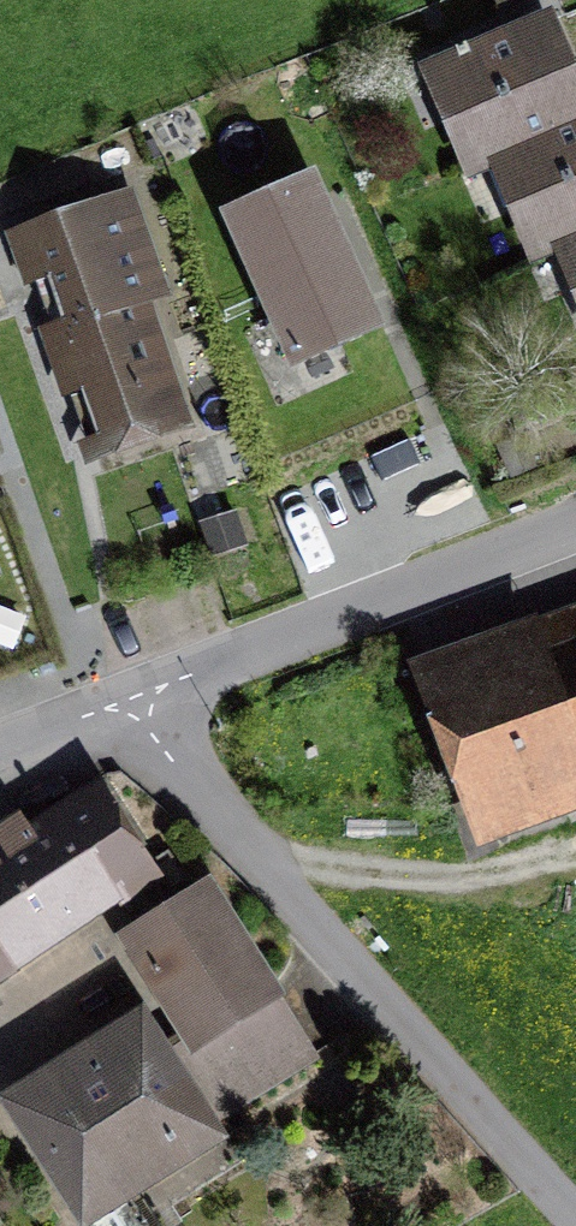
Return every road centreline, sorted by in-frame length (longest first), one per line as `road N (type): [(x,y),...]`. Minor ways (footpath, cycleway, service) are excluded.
road 1 (unclassified): [(131,702),(575,1208)]
road 2 (unclassified): [(131,702),(575,530)]
road 3 (track): [(253,850),(419,875),(475,875),(575,858)]
road 4 (unclassified): [(0,752),(131,702)]

